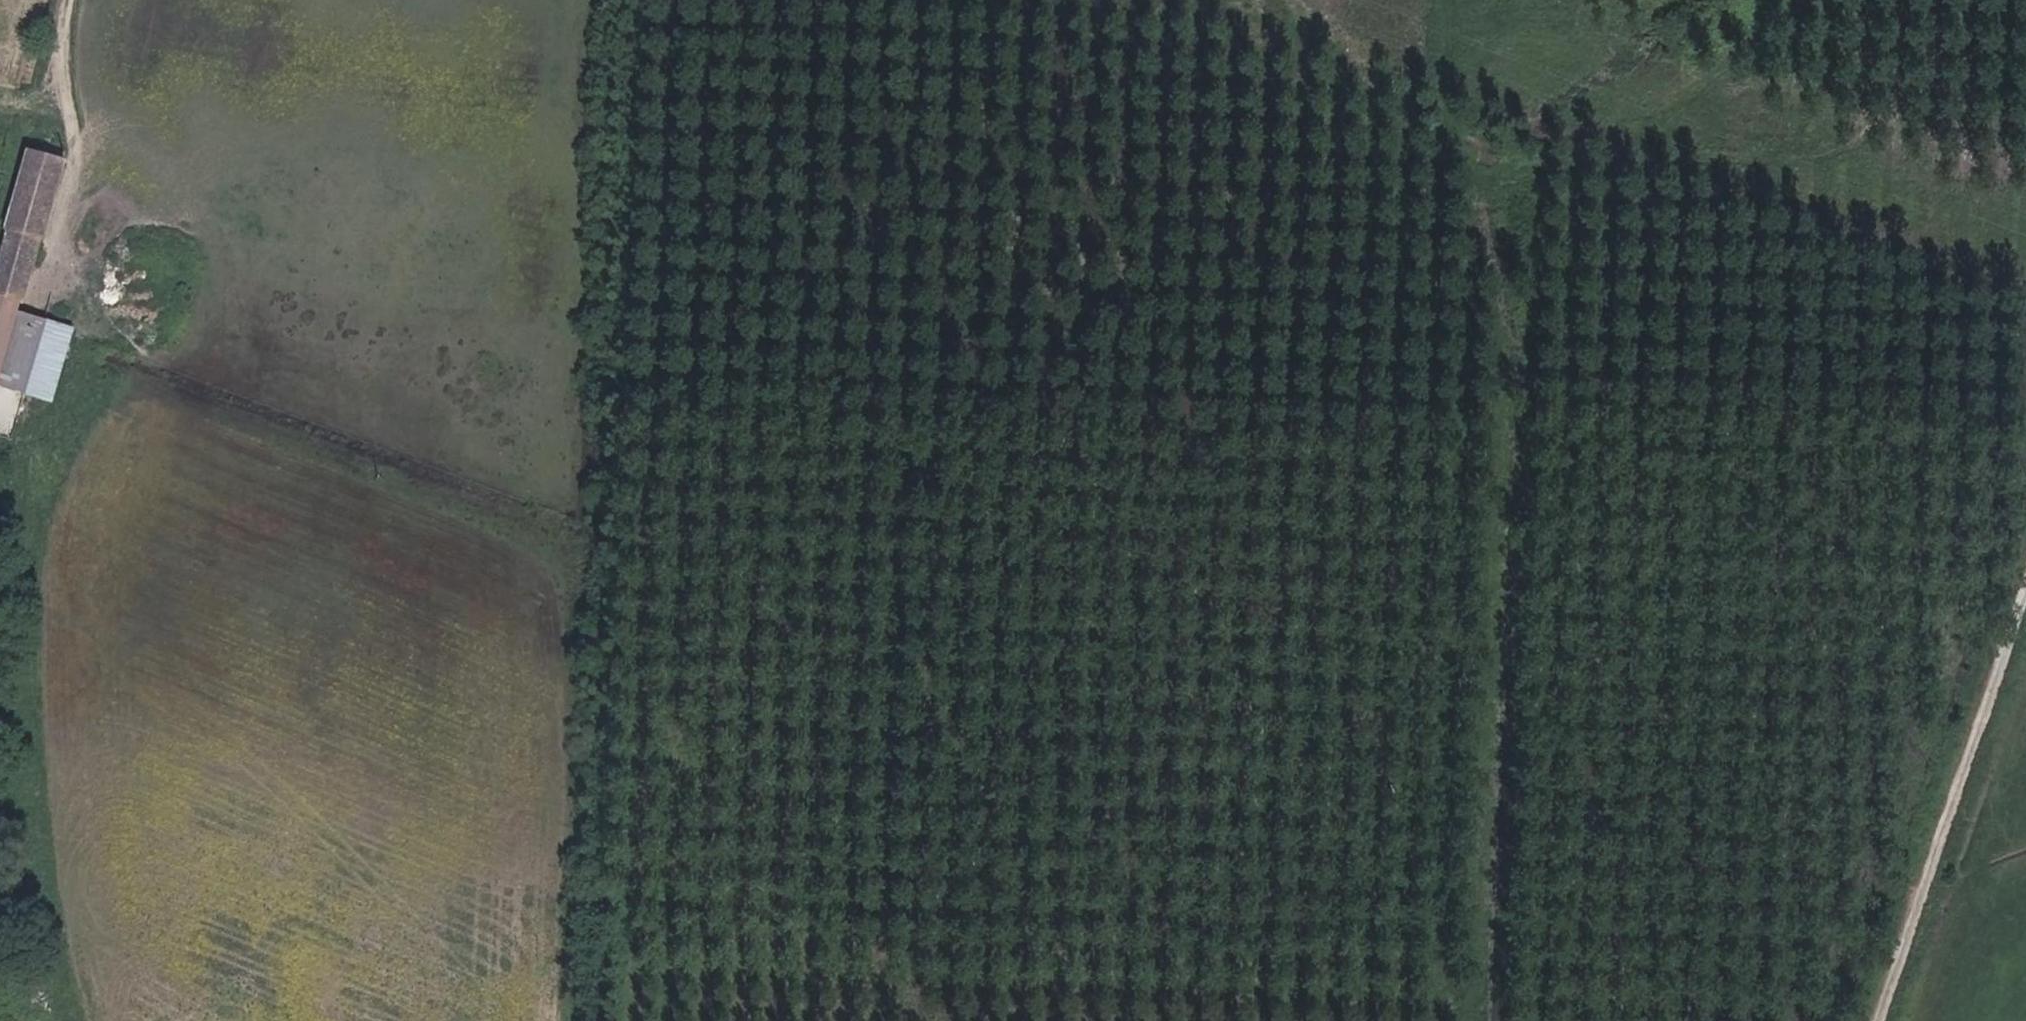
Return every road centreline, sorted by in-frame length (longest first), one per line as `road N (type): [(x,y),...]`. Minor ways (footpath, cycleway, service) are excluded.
road 1 (track): [(1884,1020),(2025,611)]
road 2 (track): [(74,263),(74,0)]

